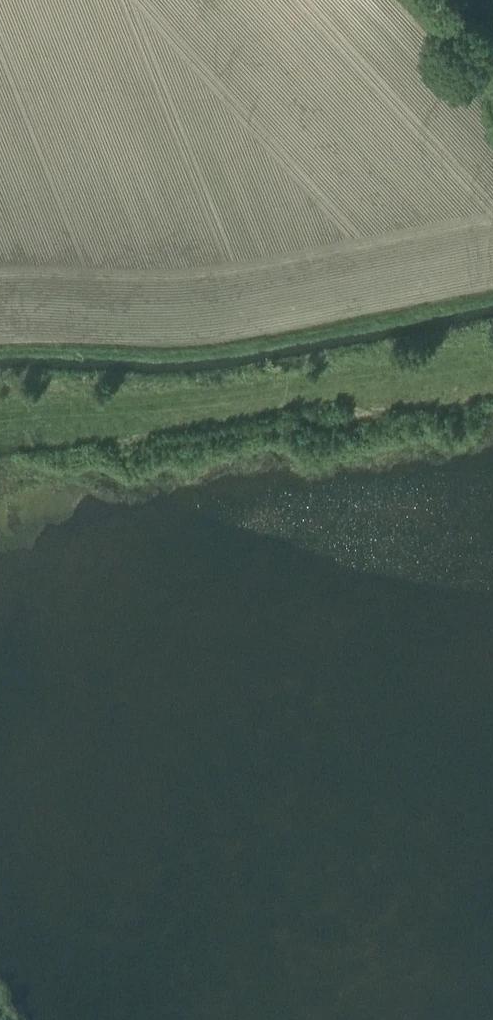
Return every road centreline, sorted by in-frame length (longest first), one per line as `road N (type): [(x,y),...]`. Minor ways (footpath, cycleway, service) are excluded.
road 1 (track): [(0,419),(492,360)]

